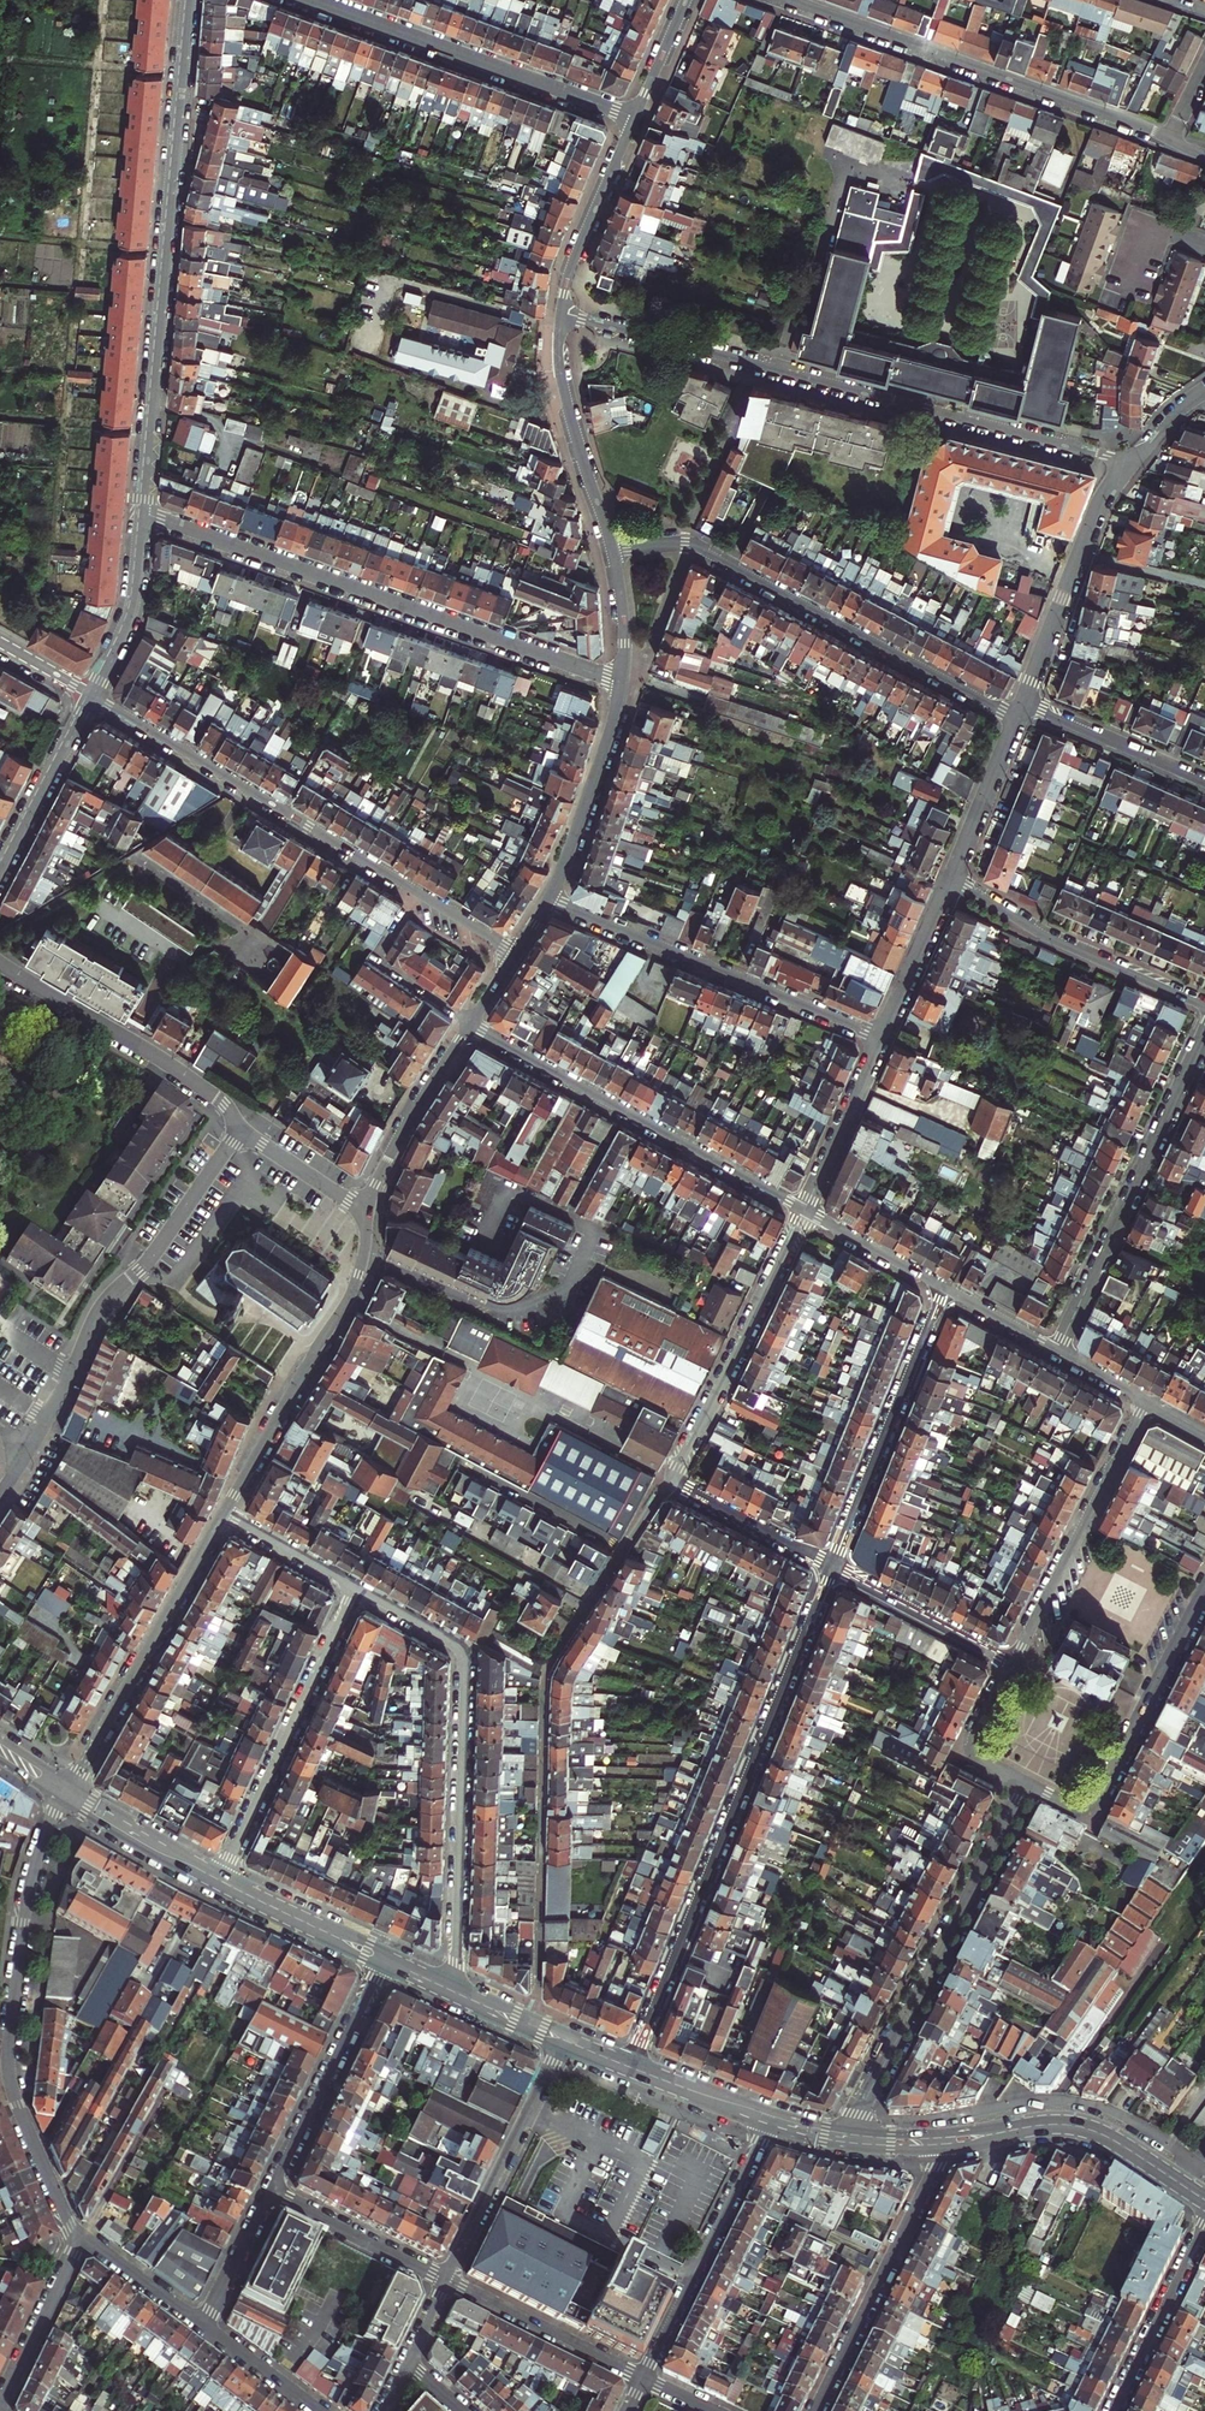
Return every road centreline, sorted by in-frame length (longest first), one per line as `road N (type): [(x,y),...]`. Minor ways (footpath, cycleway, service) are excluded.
road 1 (residential): [(561,316),(1132,464)]
road 2 (residential): [(532,2029),(540,1677),(631,1524),(669,1479)]
road 3 (residential): [(629,2067),(833,1565)]
road 4 (residential): [(139,511),(187,0)]
road 5 (residential): [(139,511),(622,684)]
road 6 (residential): [(90,693),(516,952)]
road 7 (residential): [(449,1989),(465,1652),(355,1589)]
road 8 (residential): [(63,1801),(29,1890),(8,2068),(54,2189),(80,2235)]
road 9 (residential): [(1018,720),(702,549),(613,551)]
road 10 (residential): [(787,0),(1169,137)]
road 11 (residential): [(848,2140),(1024,1785)]
road 12 (residential): [(28,1452),(100,1307),(150,1259),(240,1131)]
road 13 (residential): [(471,1022),(804,1210)]
road 14 (residential): [(882,1037),(548,898)]
road 15 (residential): [(1055,1350),(1204,1036)]
road 16 (residential): [(311,0),(634,118)]
road 17 (tertiary): [(369,1216),(355,1286),(223,1514)]
road 18 (residential): [(355,1589),(219,1881)]
road 19 (residential): [(1024,1785),(1072,1809),(1098,1803),(1204,1590)]
road 20 (tertiary): [(223,1514),(72,1785)]
road 21 (residential): [(669,1479),(804,1210)]
road 22 (residential): [(947,1290),(833,1565)]
road 23 (residential): [(1149,1400),(1013,1663)]
road 24 (residential): [(817,2410),(934,2171),(934,2142)]
road 25 (residential): [(0,967),(167,1063),(225,1106),(240,1131)]
road 26 (secondary): [(1204,2202),(1080,2127),(934,2142)]
road 27 (residential): [(643,2378),(769,2119)]
road 28 (residential): [(1204,1006),(1038,932),(952,877)]
road 29 (tertiary): [(564,2042),(447,2281)]
road 30 (residential): [(1025,704),(1087,535),(1132,464)]
road 31 (residential): [(268,2192),(385,1959)]
road 32 (tertiary): [(561,316),(564,390),(613,551)]
road 33 (tertiary): [(622,684),(571,849),(548,898)]
road 34 (tertiary): [(471,1022),(408,1119),(369,1216)]
road 35 (residential): [(447,2281),(643,2378)]
road 36 (tertiary): [(634,118),(574,256),(561,316)]
road 37 (residential): [(1204,2224),(1114,2410)]
road 38 (residential): [(833,1565),(1013,1663)]
road 39 (residential): [(268,2192),(447,2281)]
road 40 (residential): [(1025,704),(1204,782)]
road 41 (residential): [(0,864),(90,693)]
road 42 (residential): [(90,693),(129,609),(139,511)]
road 43 (residential): [(804,1210),(882,1037)]
road 44 (residential): [(80,2235),(0,2405)]
road 45 (residential): [(833,1565),(669,1479)]
road 46 (secondary): [(385,1959),(219,1881)]
road 47 (secondary): [(219,1881),(72,1785)]
road 48 (secondary): [(63,1801),(219,1881)]
road 49 (residential): [(882,1037),(952,877)]
road 50 (residential): [(952,877),(1018,720)]
road 51 (residential): [(804,1210),(947,1290)]
road 52 (residential): [(1013,1663),(972,1745),(984,1764),(1024,1785)]
road 53 (residential): [(240,1131),(369,1216)]
road 54 (residential): [(80,2235),(203,2326)]
road 55 (residential): [(355,1589),(223,1514)]
road 56 (secondary): [(769,2119),(629,2067)]
road 57 (residential): [(203,2326),(268,2192)]
road 58 (residential): [(203,2326),(315,2410)]
road 59 (tertiary): [(613,551),(626,642),(622,684)]
road 60 (tertiary): [(687,0),(634,118)]
road 61 (residential): [(947,1290),(1055,1350)]

